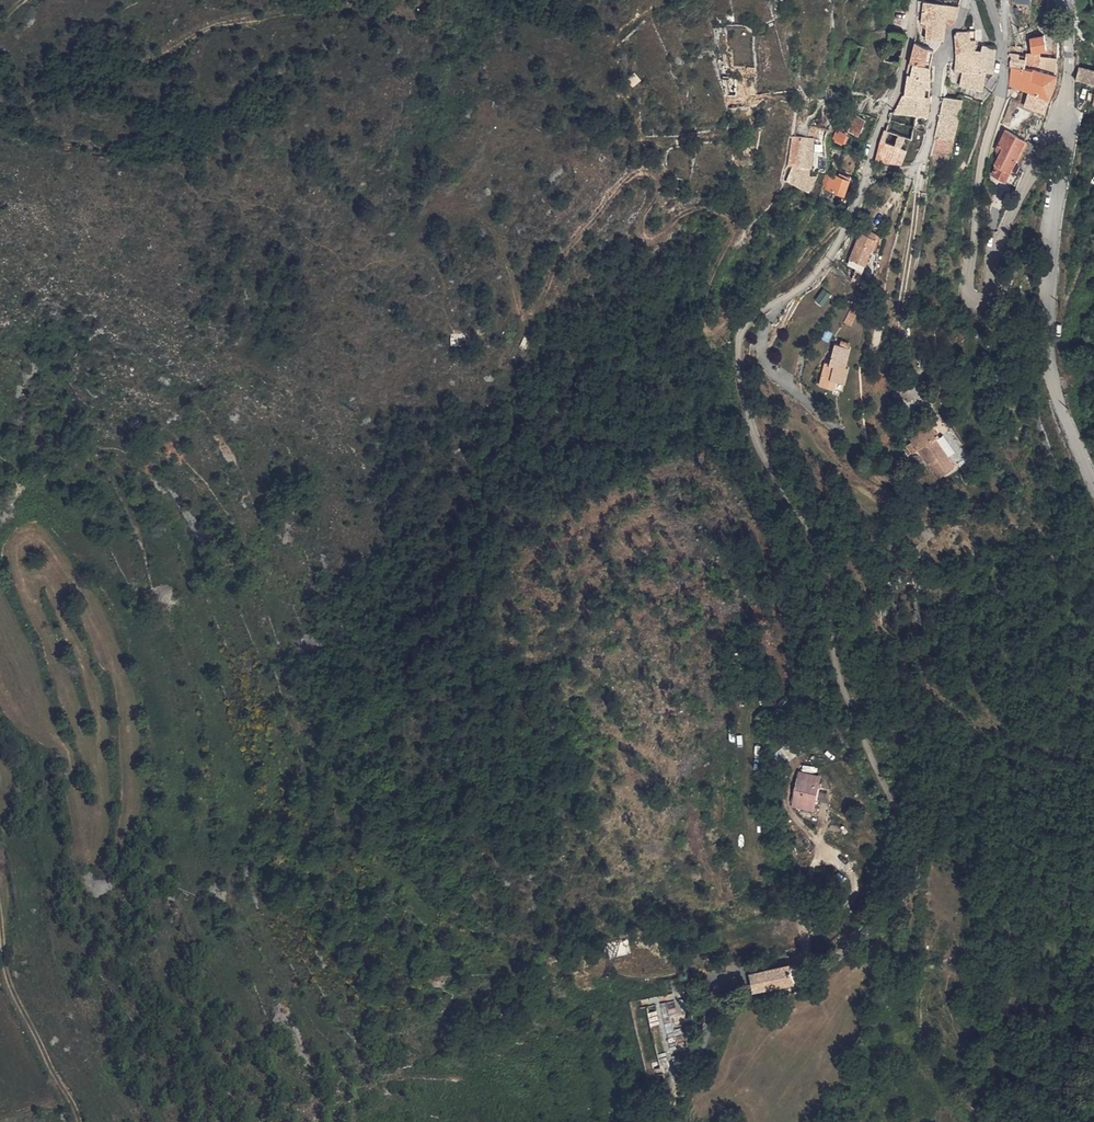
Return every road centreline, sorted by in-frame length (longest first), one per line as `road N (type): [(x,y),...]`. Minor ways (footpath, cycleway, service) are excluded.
road 1 (residential): [(913,0),(899,91),(846,227),(815,276),(749,320),(740,377),(758,444),(814,529),(835,613),(830,652),(909,846),(909,882),(835,950),(715,983),(701,1053)]
road 2 (tertiary): [(999,33),(1000,103),(983,168),(973,300),(986,298),(1005,228),(1051,132),(1060,129)]
road 3 (tertiary): [(1093,487),(1050,367),(1047,279),(1067,136),(1060,129)]
road 4 (track): [(0,918),(14,994),(81,1121)]
road 5 (residential): [(965,0),(940,65),(920,166)]
road 6 (residential): [(1060,129),(1069,85),(1061,2)]

